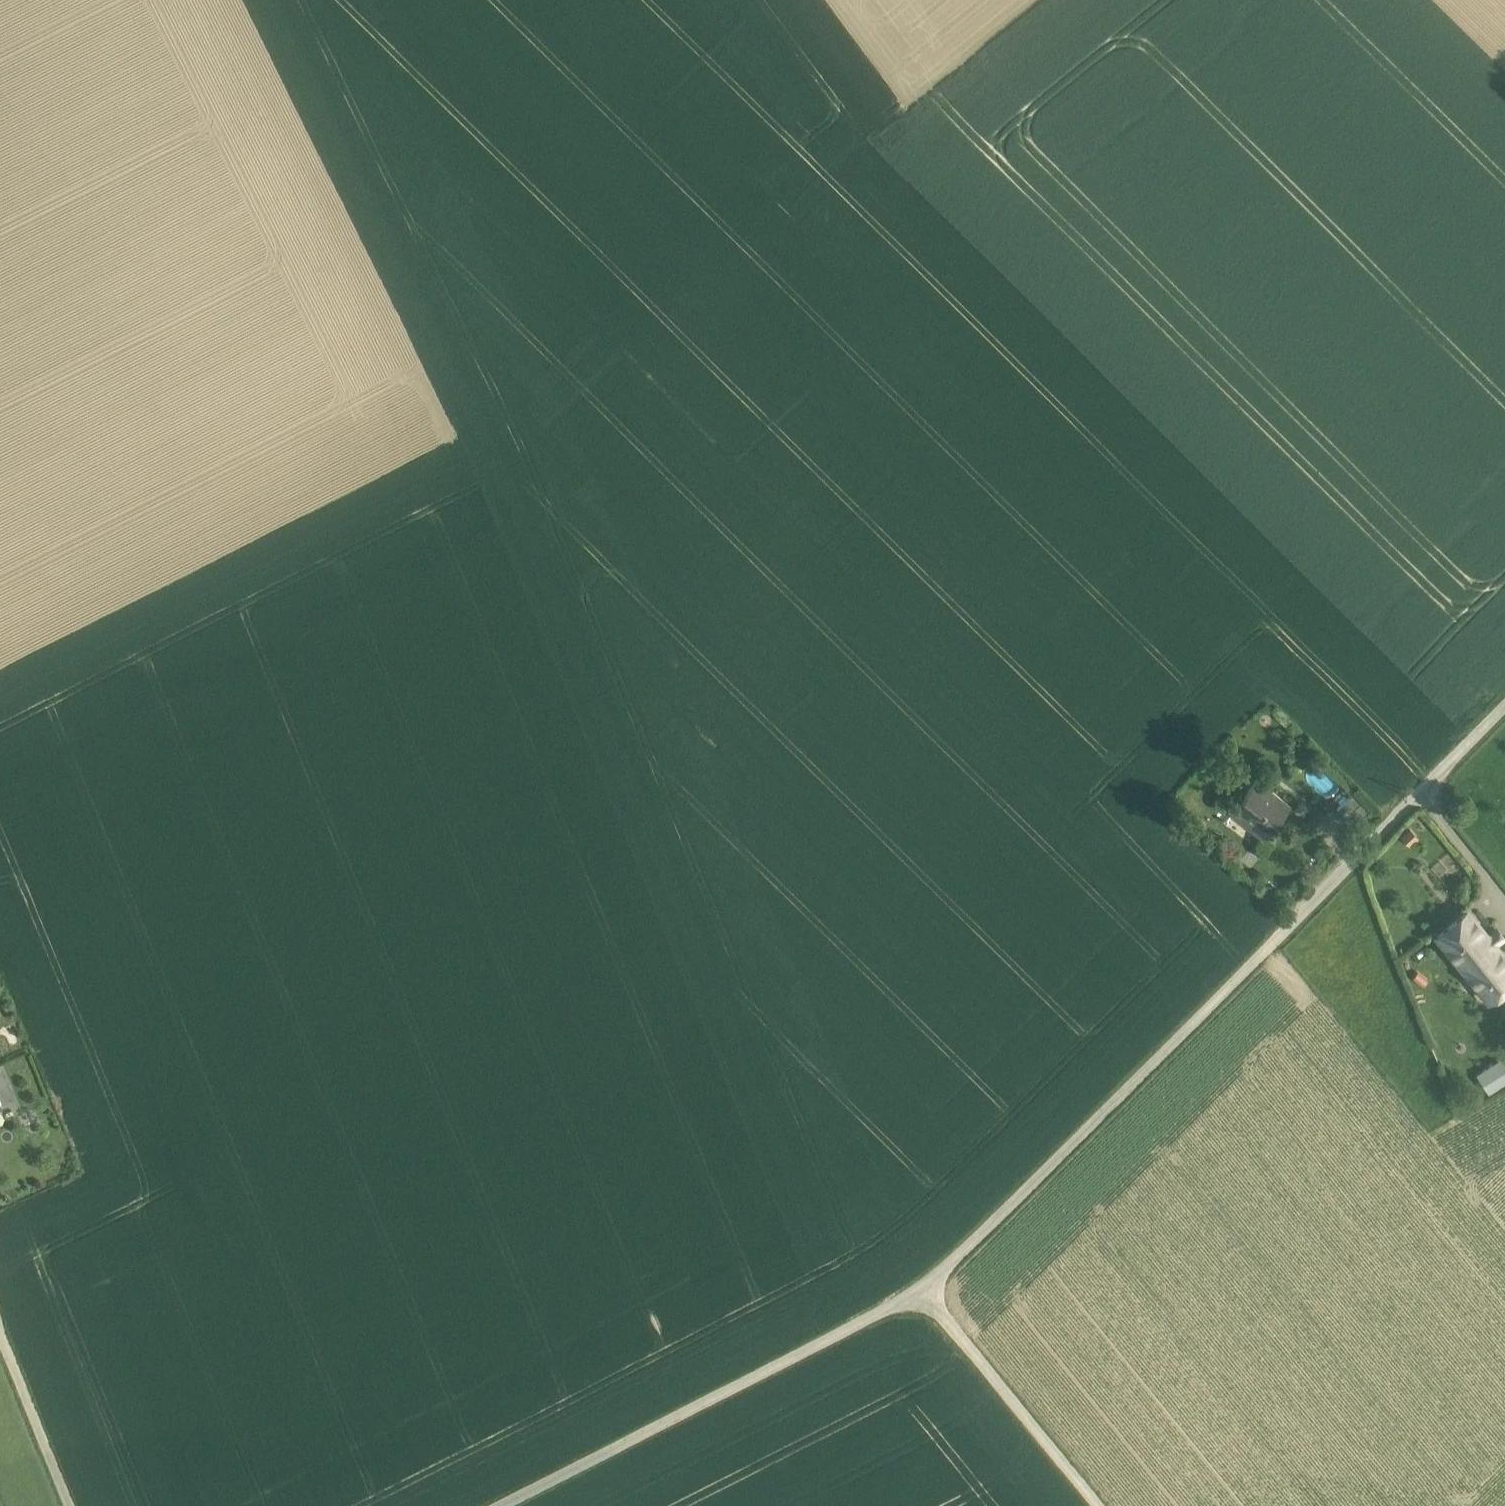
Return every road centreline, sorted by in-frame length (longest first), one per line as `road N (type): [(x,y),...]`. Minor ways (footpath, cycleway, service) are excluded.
road 1 (track): [(920,1289),(1100,1505)]
road 2 (track): [(1424,794),(1504,894)]

